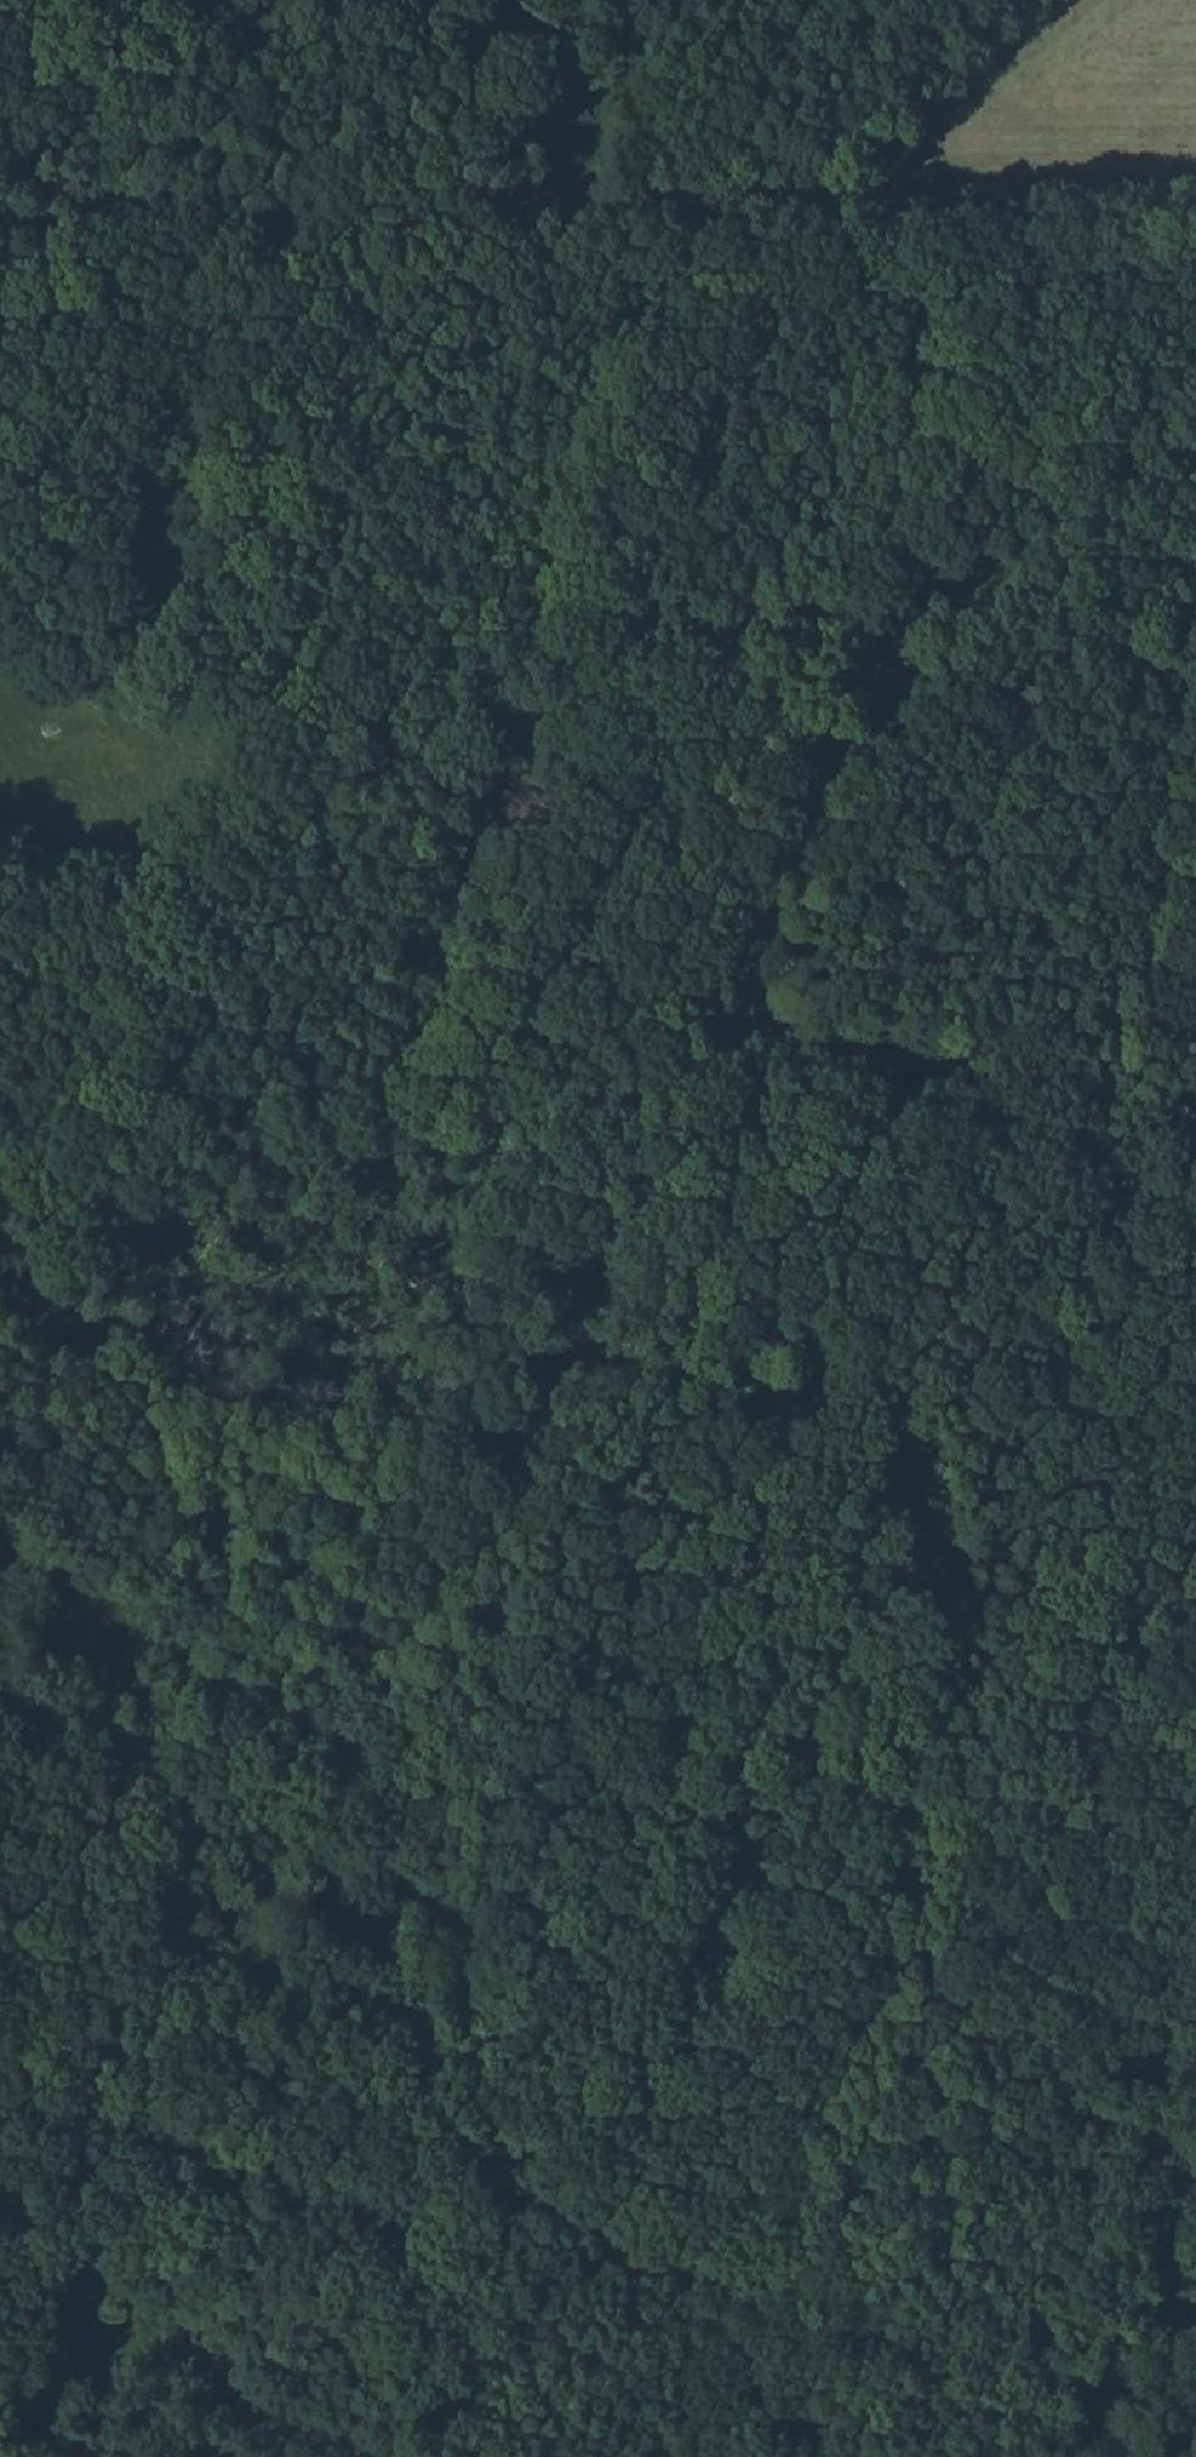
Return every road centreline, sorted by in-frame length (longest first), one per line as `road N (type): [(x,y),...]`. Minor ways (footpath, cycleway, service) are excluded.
road 1 (track): [(1195,1206),(1056,1148),(713,1073),(638,1071),(0,1212)]
road 2 (residential): [(0,196),(1195,190)]

